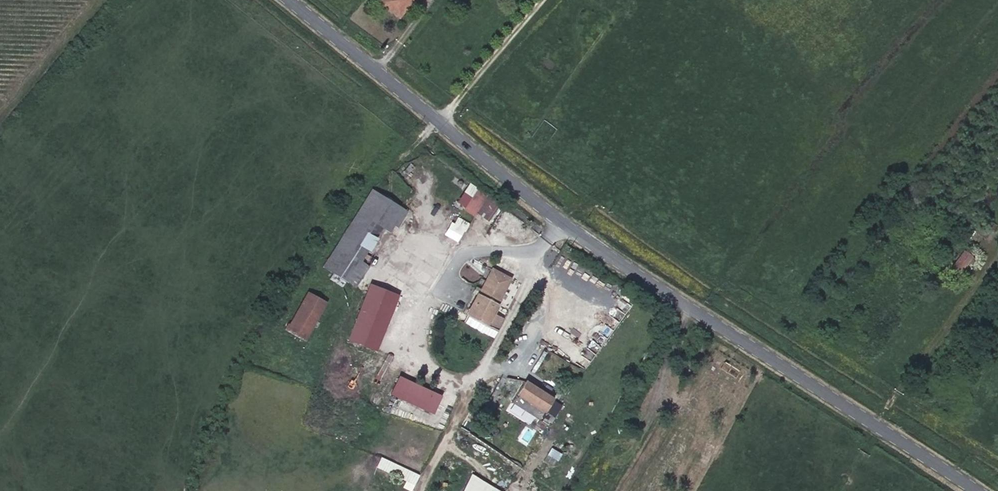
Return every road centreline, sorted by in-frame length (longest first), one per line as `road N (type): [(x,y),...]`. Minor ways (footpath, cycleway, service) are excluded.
road 1 (tertiary): [(975,490),(595,248),(286,0)]

